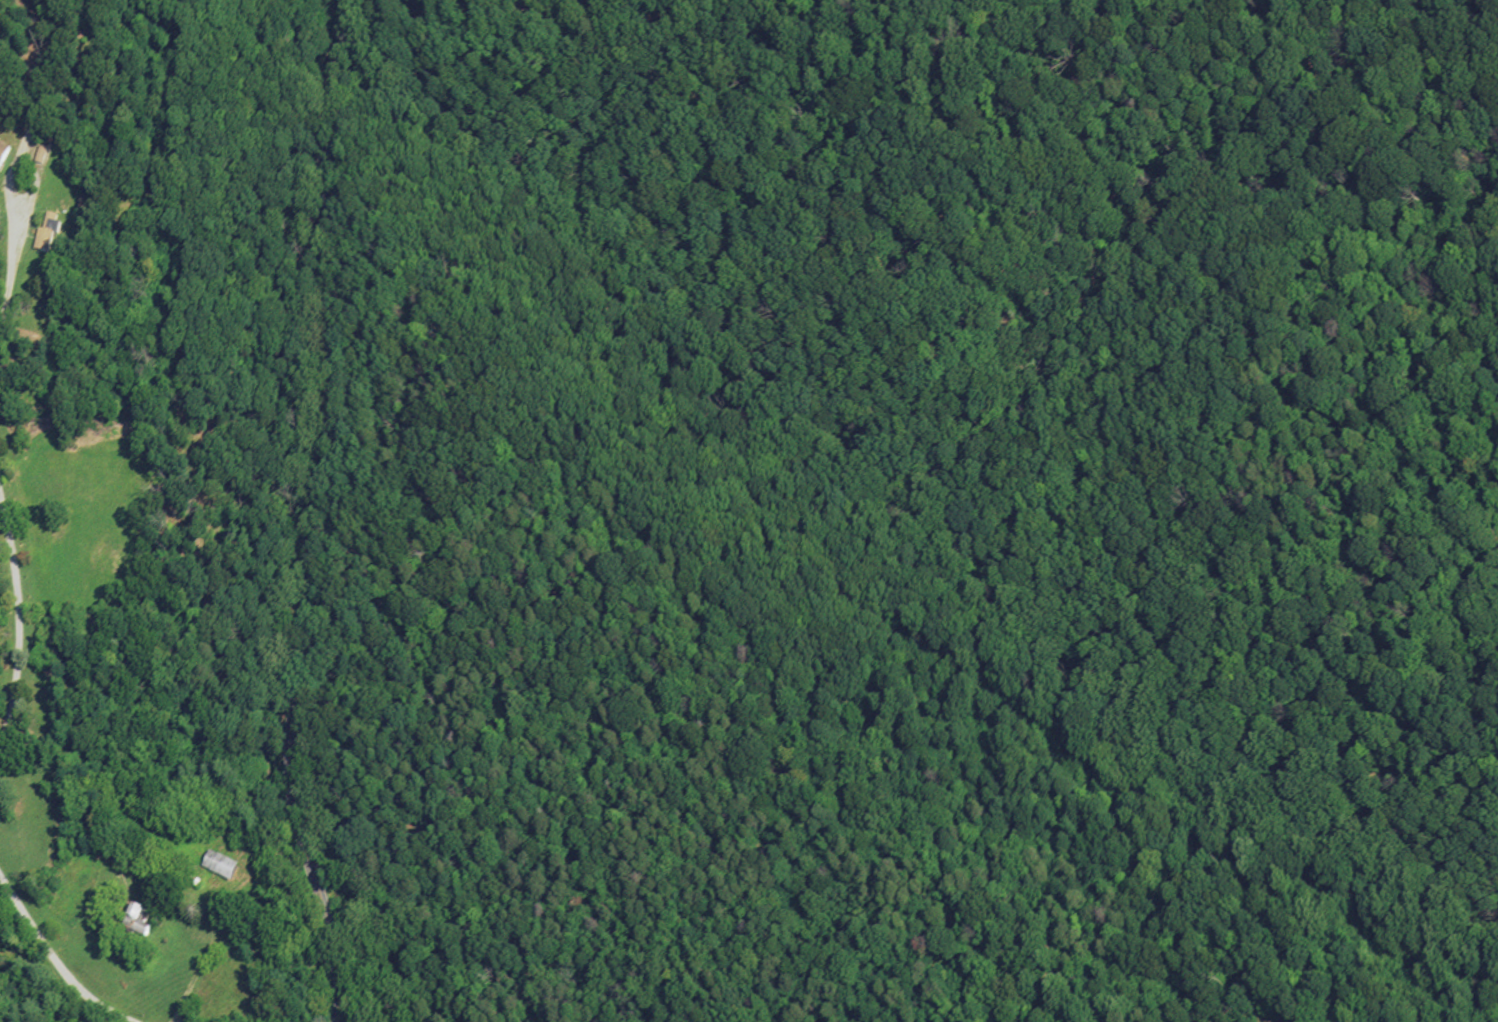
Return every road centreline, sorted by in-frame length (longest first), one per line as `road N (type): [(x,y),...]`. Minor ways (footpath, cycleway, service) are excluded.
road 1 (secondary): [(336,1021),(333,952),(294,812),(290,730),(333,418),(323,144),(351,0)]

